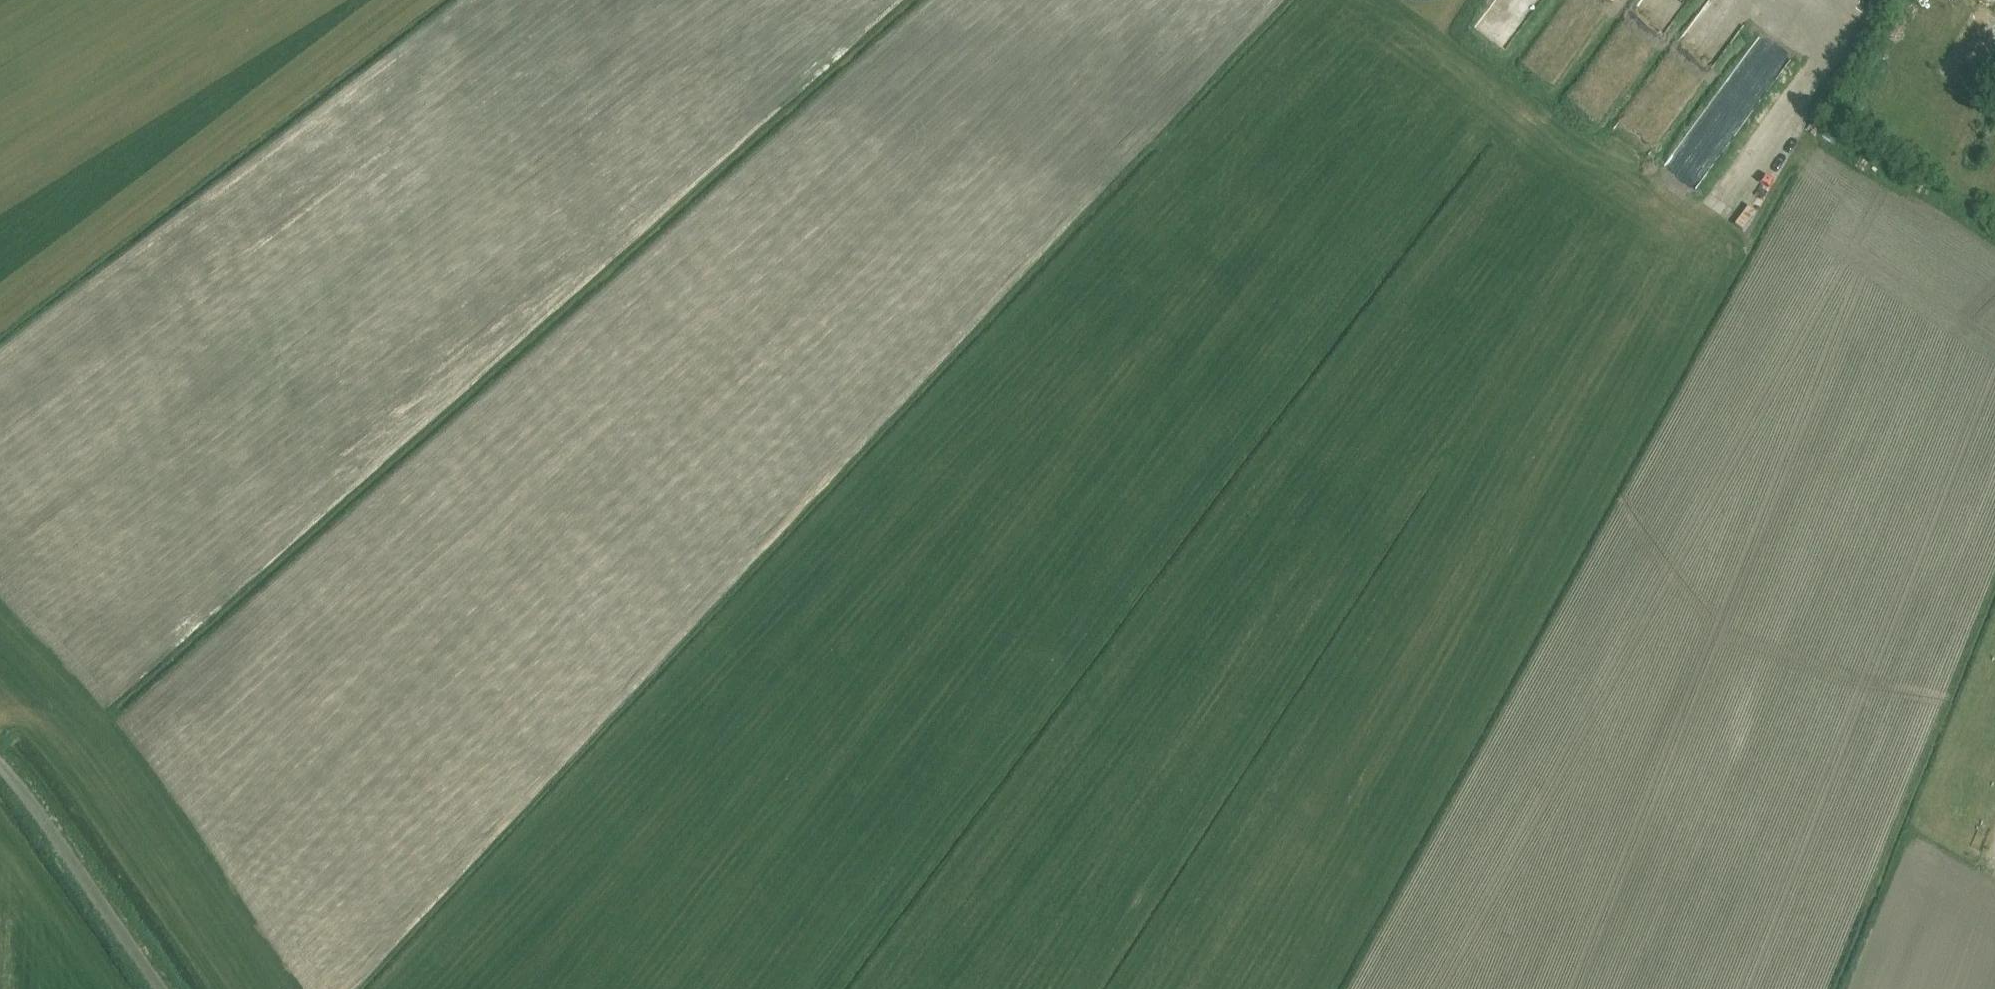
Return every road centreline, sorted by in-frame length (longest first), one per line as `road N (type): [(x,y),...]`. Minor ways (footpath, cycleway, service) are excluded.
road 1 (unclassified): [(163,988),(0,764)]

